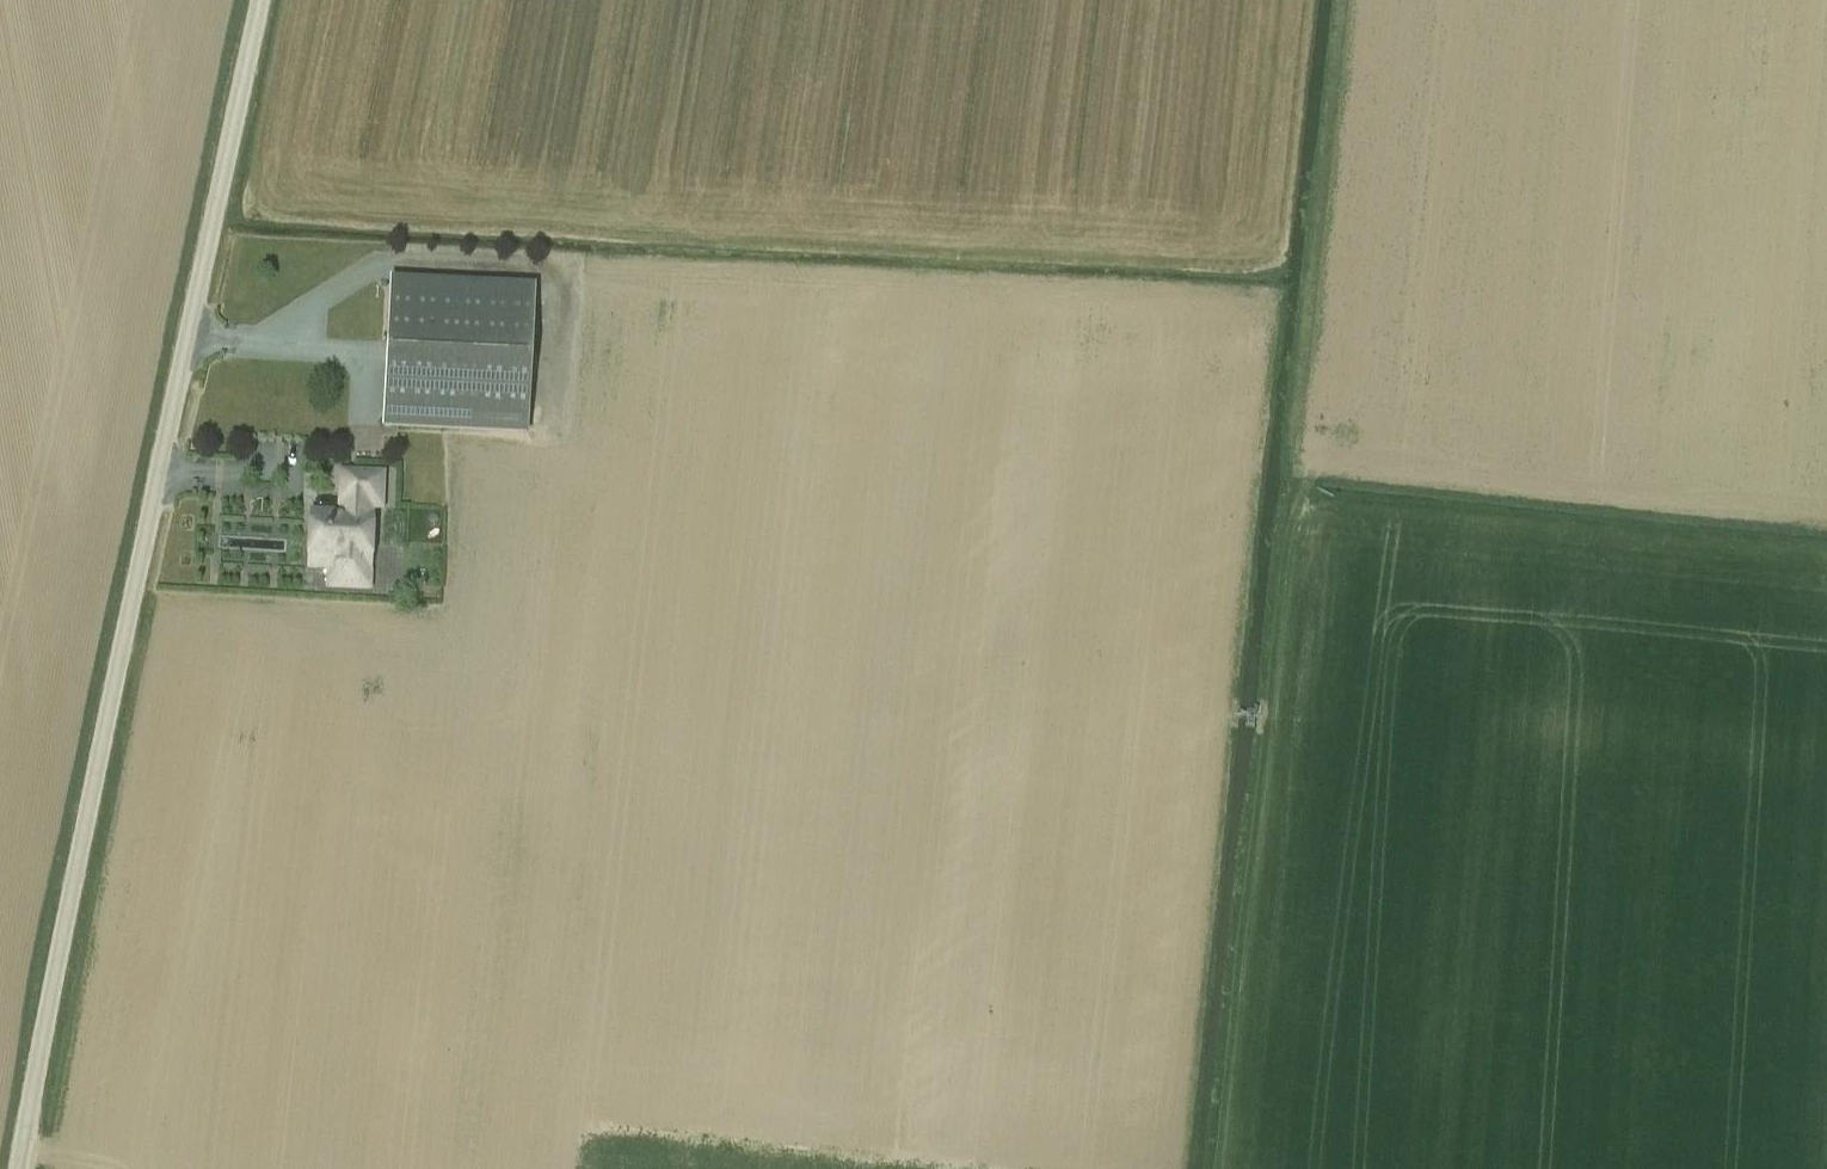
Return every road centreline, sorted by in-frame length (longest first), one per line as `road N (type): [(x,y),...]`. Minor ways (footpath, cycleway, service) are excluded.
road 1 (unclassified): [(6,1168),(249,0)]

